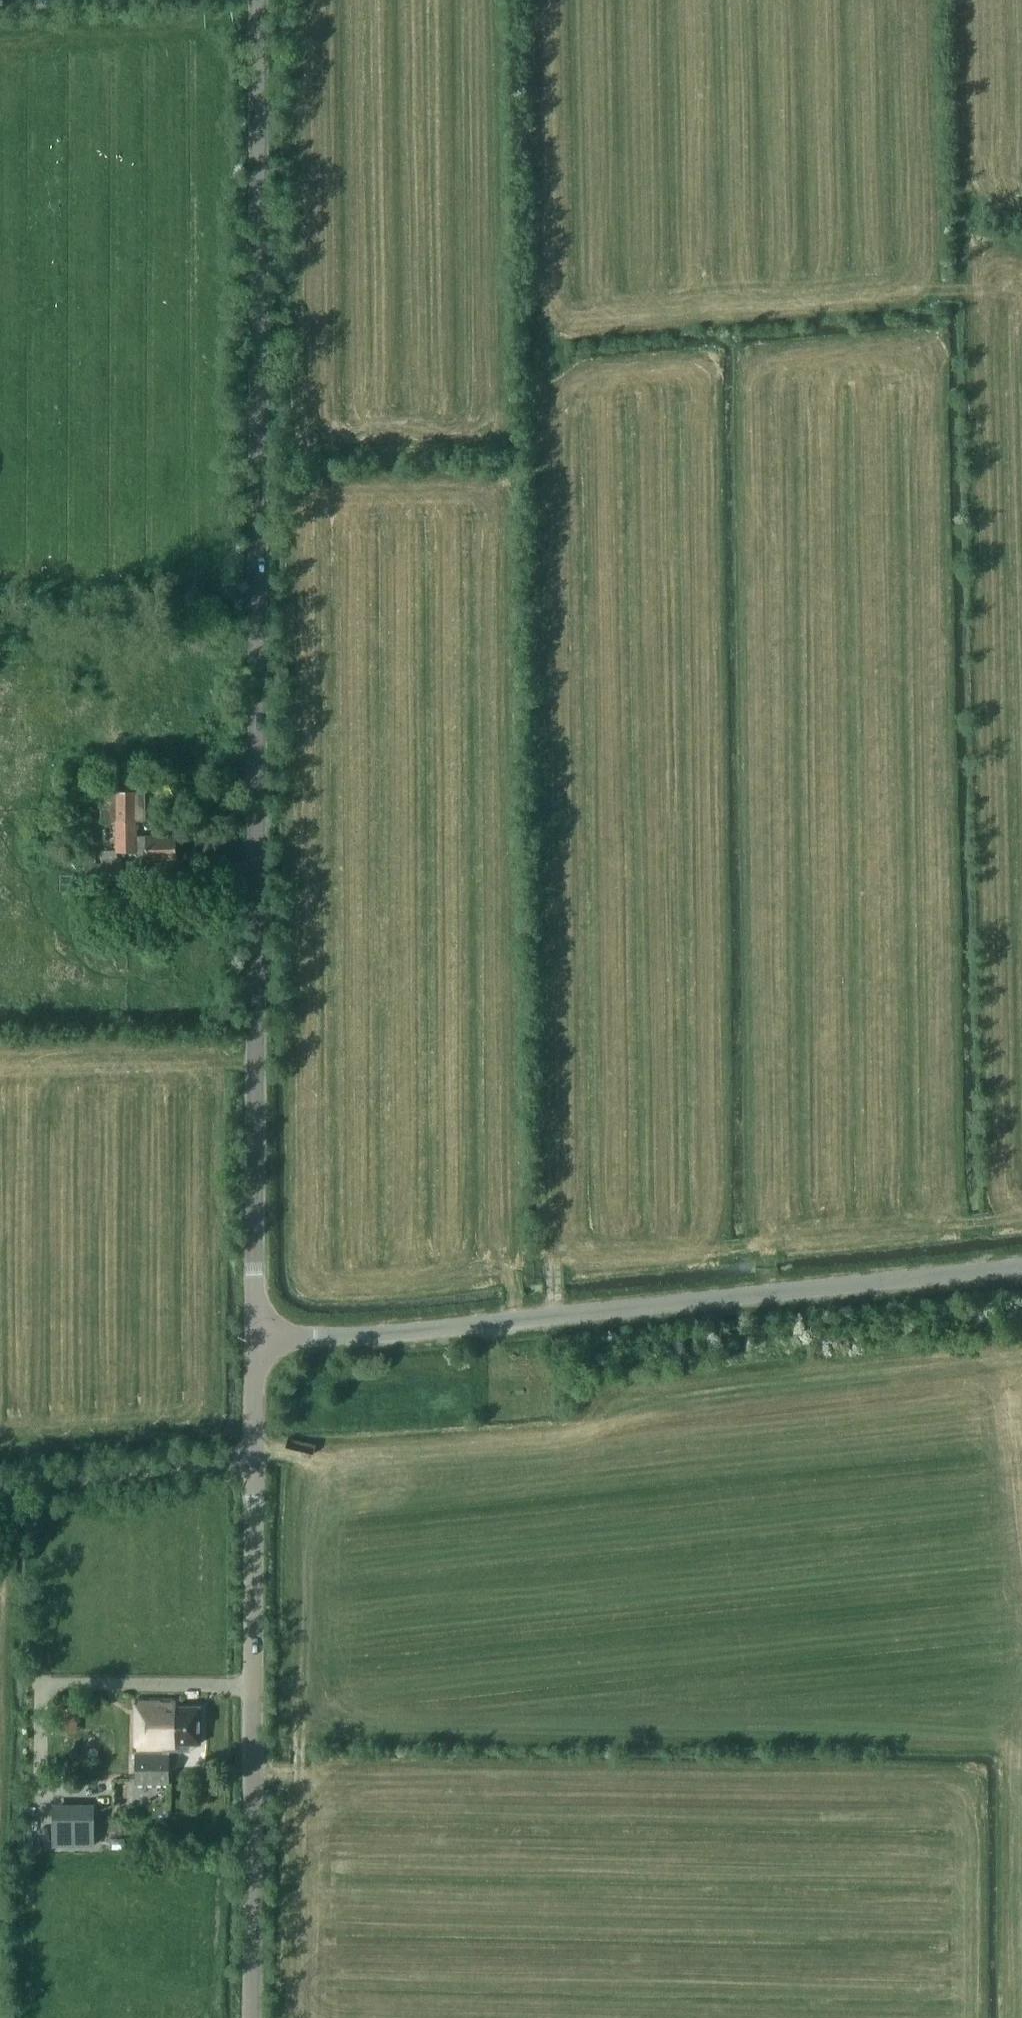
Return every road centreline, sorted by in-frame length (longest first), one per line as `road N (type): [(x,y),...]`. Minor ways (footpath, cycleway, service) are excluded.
road 1 (tertiary): [(255,1338),(253,0)]
road 2 (unclassified): [(255,1338),(412,1332),(1021,1271)]
road 3 (tertiary): [(255,2017),(254,1456)]
road 4 (unclassified): [(0,1485),(254,1456)]

